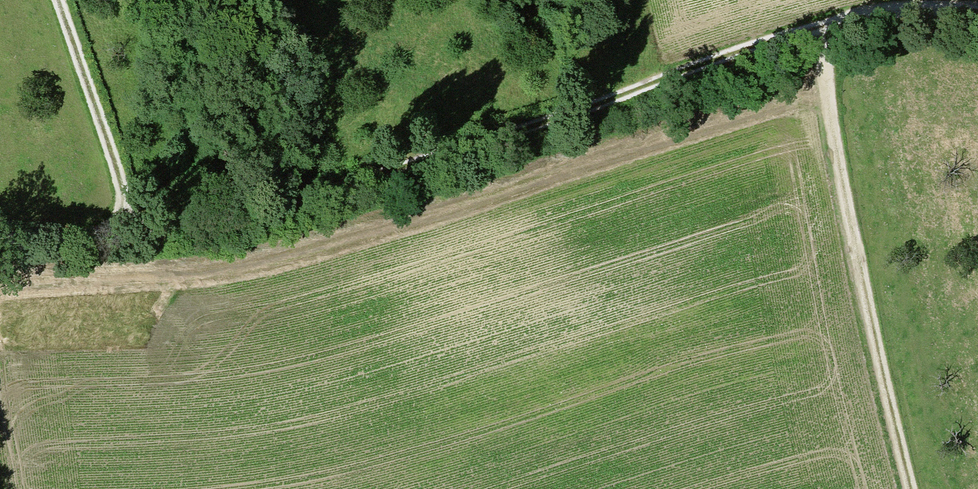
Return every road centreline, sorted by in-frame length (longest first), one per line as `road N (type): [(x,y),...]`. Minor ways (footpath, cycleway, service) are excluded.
road 1 (track): [(0,239),(129,236),(251,217),(817,28),(977,9)]
road 2 (track): [(817,28),(883,377),(912,488)]
road 3 (track): [(129,236),(133,221),(61,0)]

